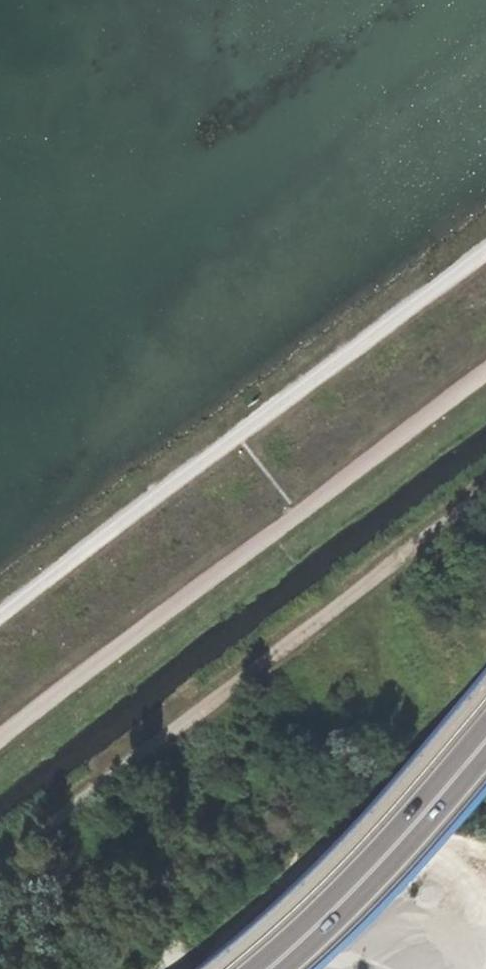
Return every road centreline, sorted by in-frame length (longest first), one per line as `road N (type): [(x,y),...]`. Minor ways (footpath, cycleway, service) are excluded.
road 1 (track): [(485,488),(0,872)]
road 2 (track): [(0,615),(485,248)]
road 3 (track): [(485,374),(0,733)]
road 4 (primary): [(485,753),(355,902),(281,968)]

